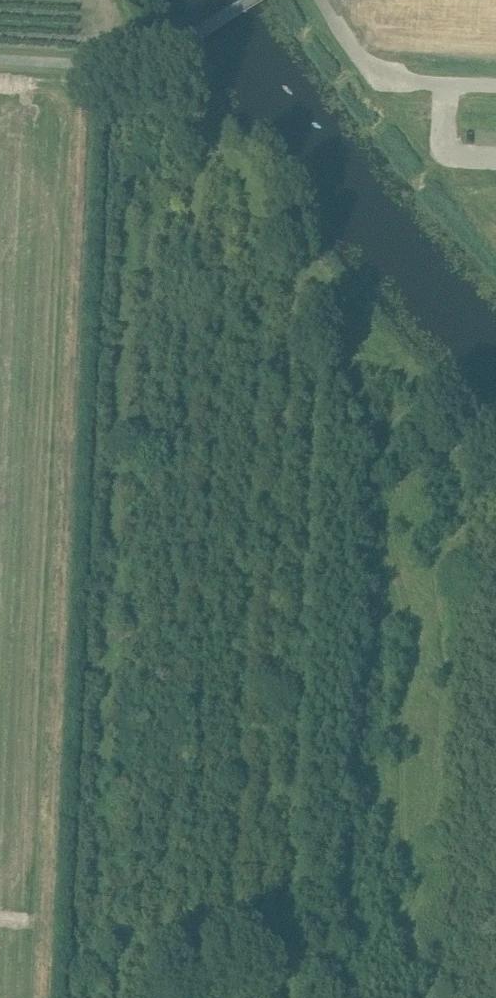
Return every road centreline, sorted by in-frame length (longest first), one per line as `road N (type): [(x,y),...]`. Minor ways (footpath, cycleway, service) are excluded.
road 1 (track): [(72,104),(31,997)]
road 2 (track): [(426,997),(430,977),(409,934),(419,889),(402,840),(397,756),(415,646),(386,521),(411,477),(491,449)]
road 3 (track): [(144,67),(182,83),(332,293),(427,394),(495,452)]
road 4 (unclassified): [(495,87),(375,75),(329,15)]

